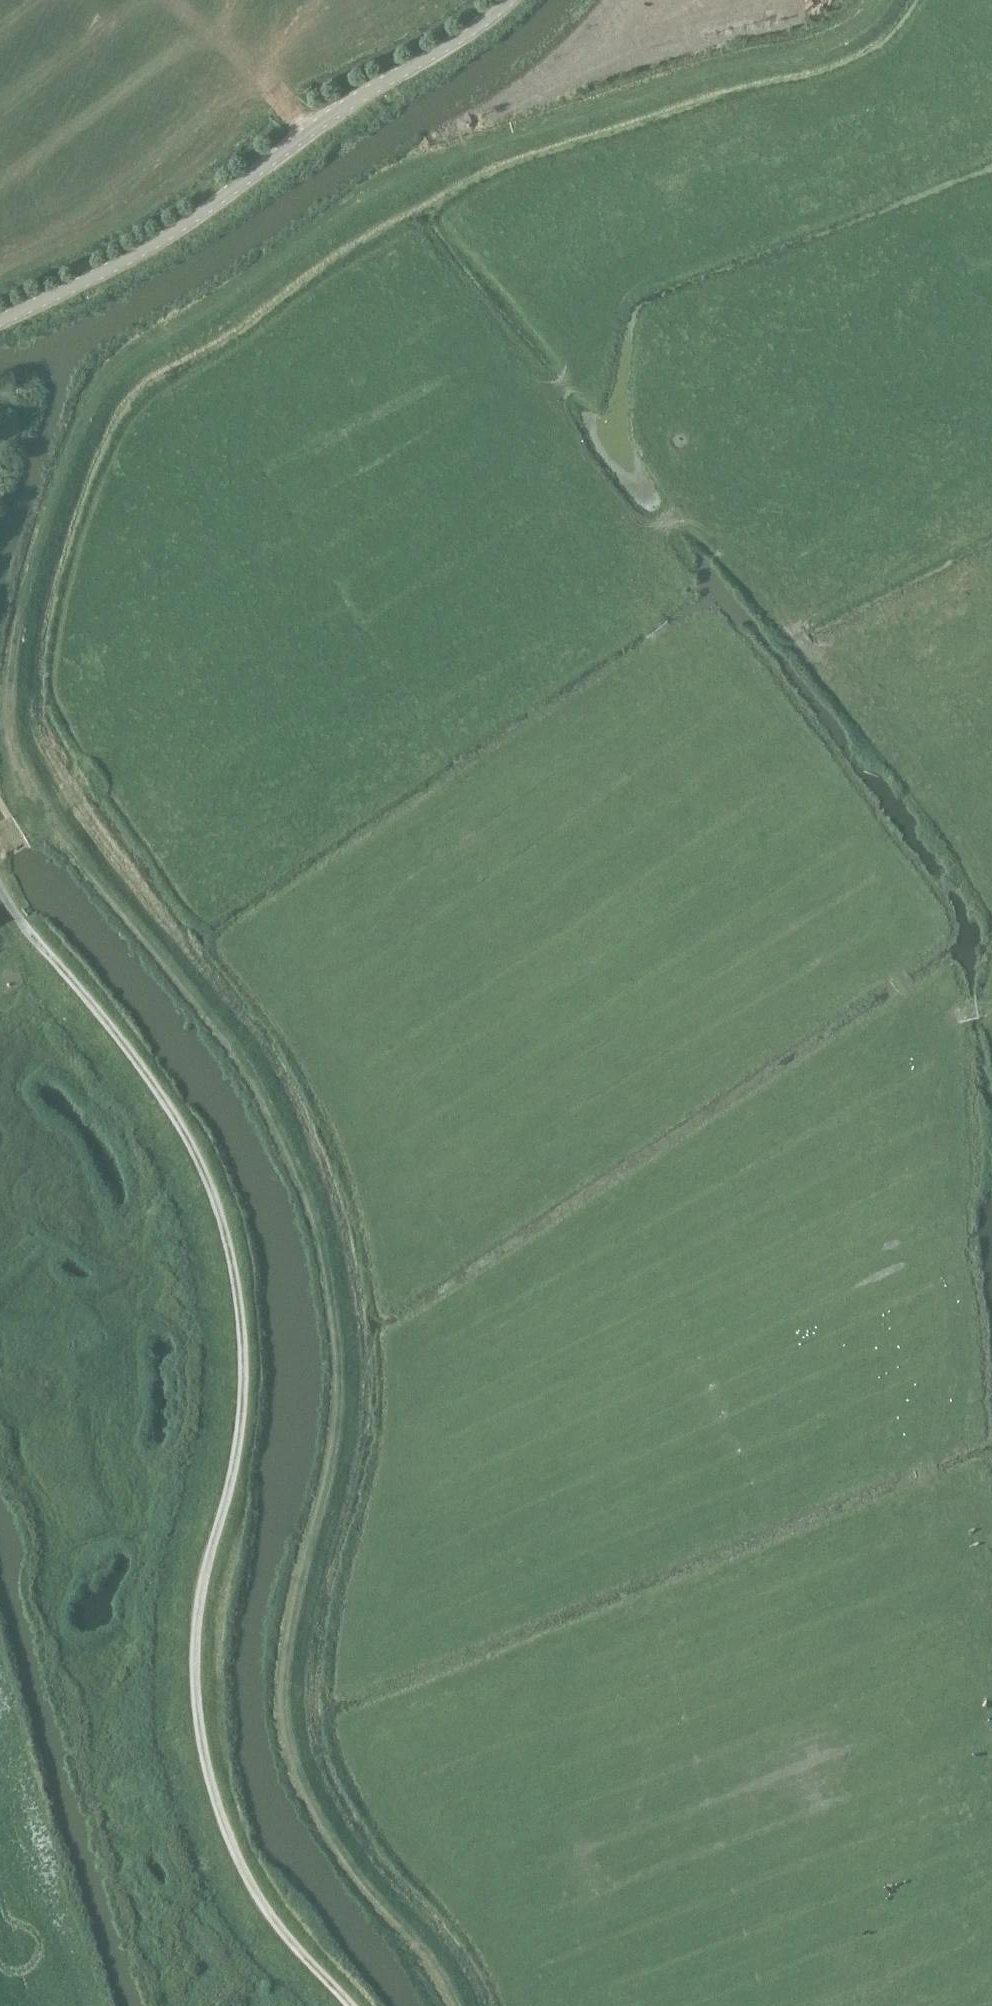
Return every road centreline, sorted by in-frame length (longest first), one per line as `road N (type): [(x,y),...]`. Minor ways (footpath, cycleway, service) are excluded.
road 1 (tertiary): [(0,319),(179,226),(321,121),(507,0)]

